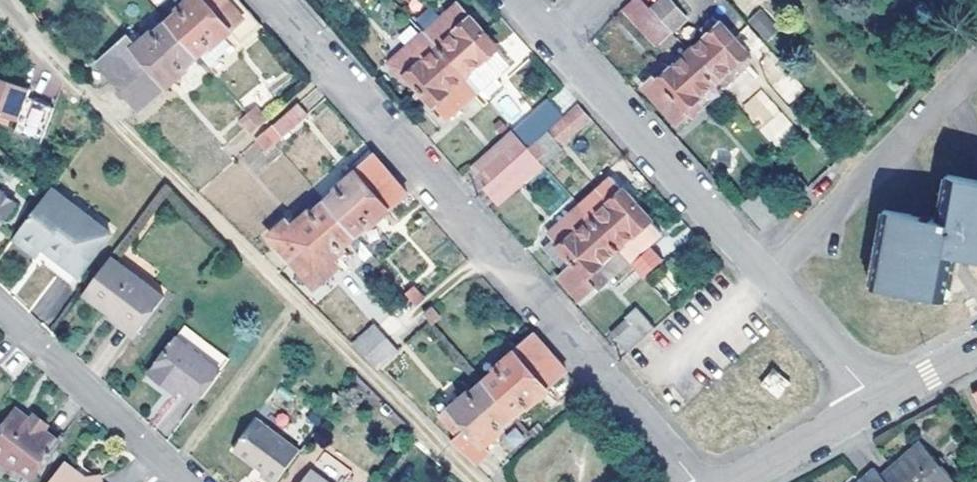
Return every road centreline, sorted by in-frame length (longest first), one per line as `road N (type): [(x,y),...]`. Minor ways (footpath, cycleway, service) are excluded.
road 1 (track): [(476,481),(0,0)]
road 2 (residential): [(271,0),(699,481)]
road 3 (residential): [(878,400),(554,41)]
road 4 (residential): [(0,313),(184,481)]
road 5 (residential): [(729,481),(878,400)]

